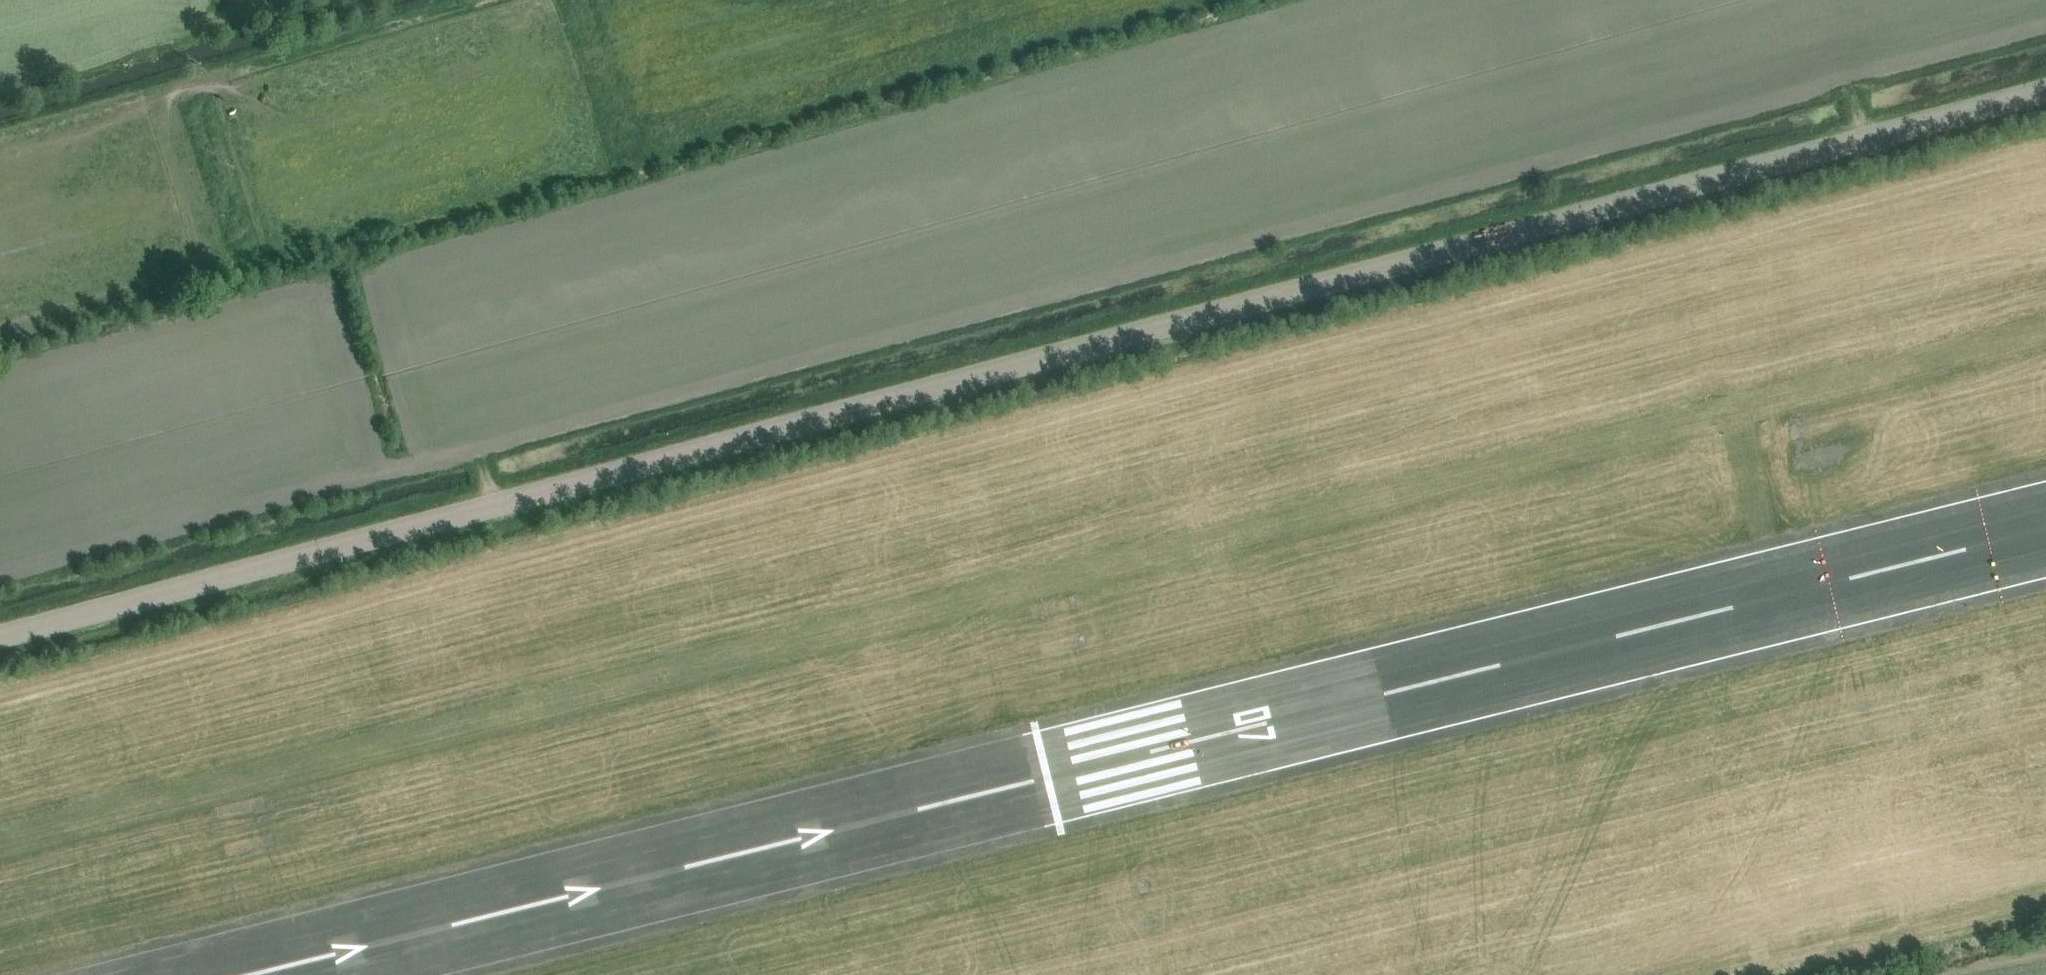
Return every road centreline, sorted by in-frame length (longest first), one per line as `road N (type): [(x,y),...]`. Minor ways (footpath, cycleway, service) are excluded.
road 1 (tertiary): [(0,634),(2045,96)]

